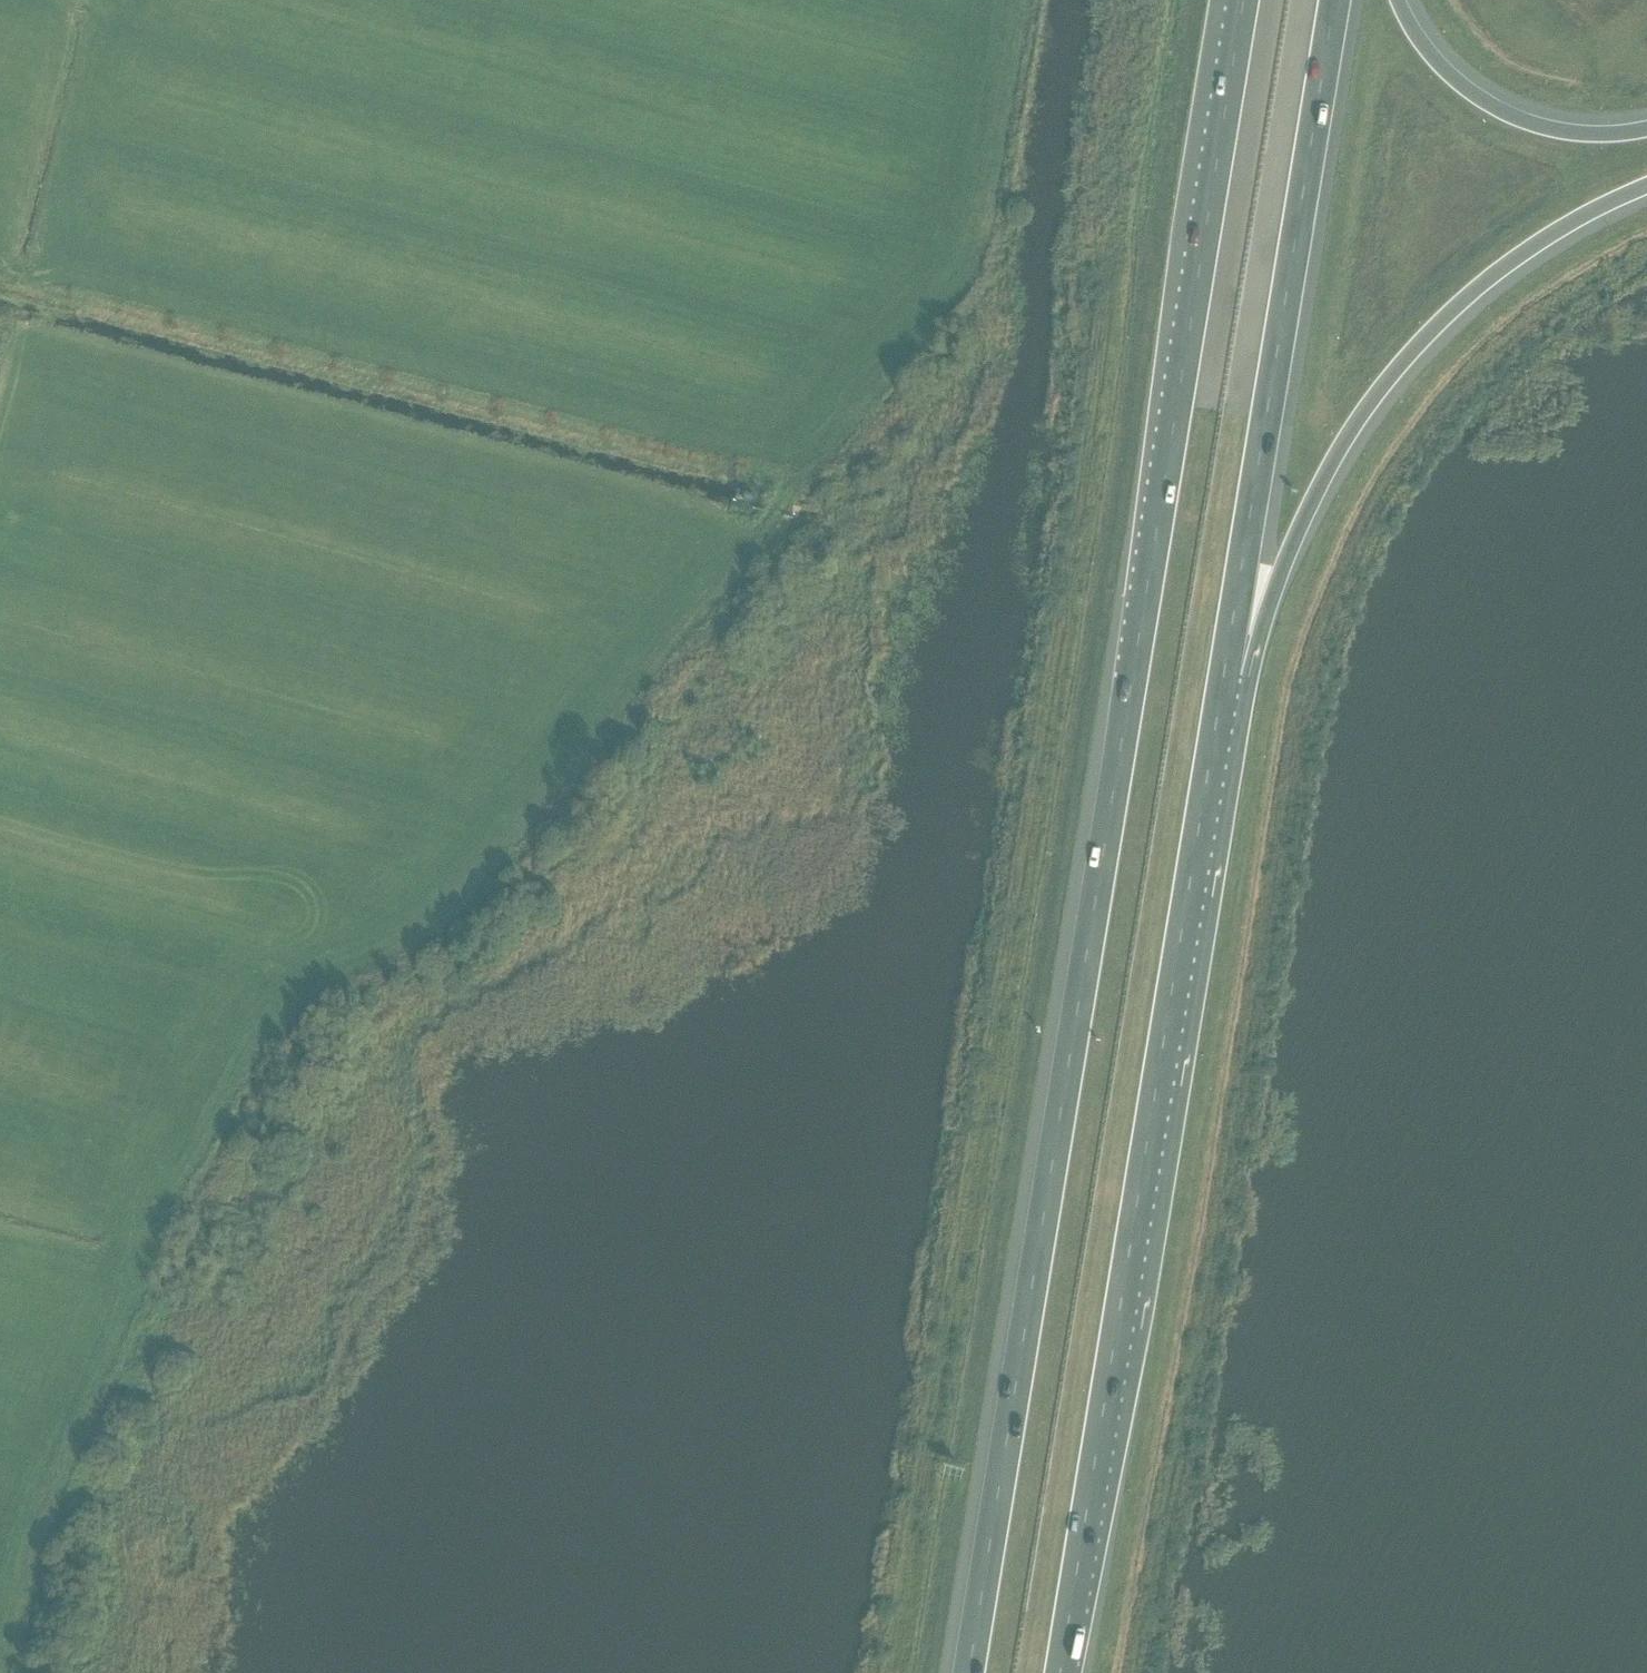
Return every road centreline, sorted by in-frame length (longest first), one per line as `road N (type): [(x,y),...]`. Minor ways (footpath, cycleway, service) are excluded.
road 1 (motorway): [(1244,0),(970,1672)]
road 2 (motorway): [(1062,1672),(1224,678)]
road 3 (motorway): [(1224,678),(1335,0)]
road 4 (motorway): [(1224,678),(1331,461),(1425,332),(1537,240),(1646,185)]
road 5 (motorway): [(1646,128),(1615,136),(1554,131),(1513,119),(1445,71),(1408,26),(1400,0)]

